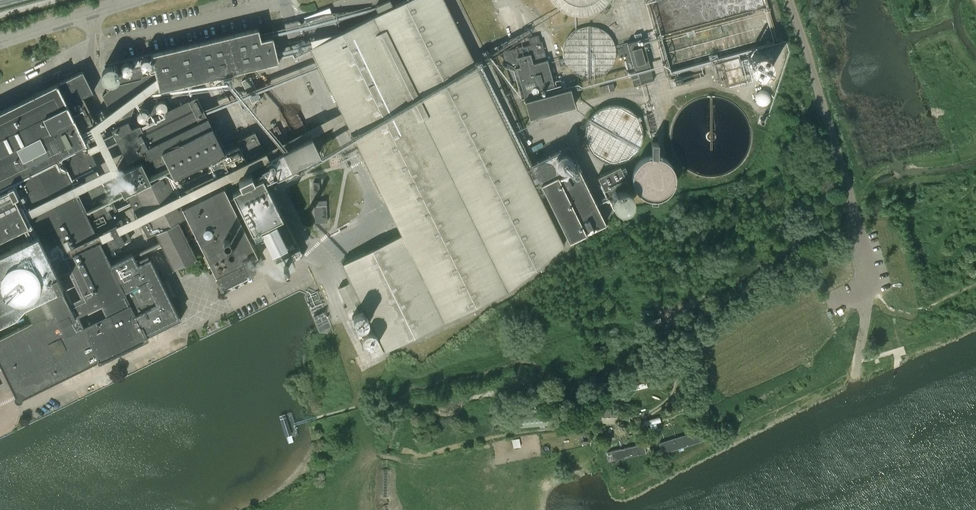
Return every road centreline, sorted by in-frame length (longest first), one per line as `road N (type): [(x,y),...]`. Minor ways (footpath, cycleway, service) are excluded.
road 1 (unclassified): [(789,0),(872,278),(869,293)]
road 2 (track): [(383,458),(529,431)]

